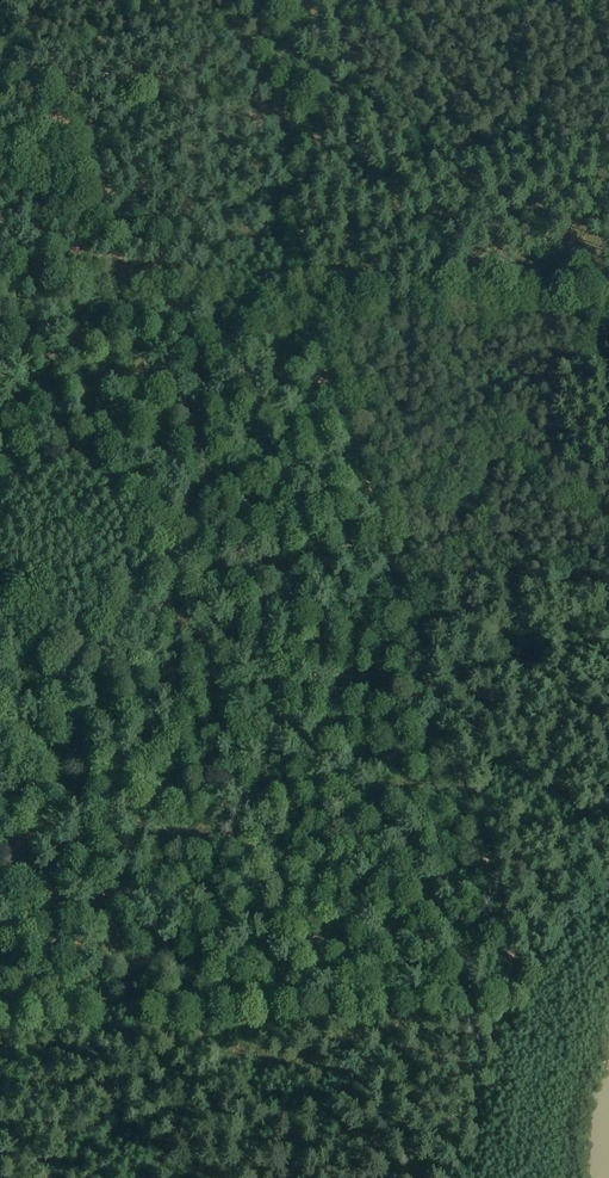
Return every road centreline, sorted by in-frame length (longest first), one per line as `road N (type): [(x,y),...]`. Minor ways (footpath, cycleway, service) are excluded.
road 1 (track): [(491,1000),(514,950),(311,305),(263,0)]
road 2 (track): [(608,980),(491,1000),(0,1006)]
road 3 (track): [(0,301),(608,311)]

